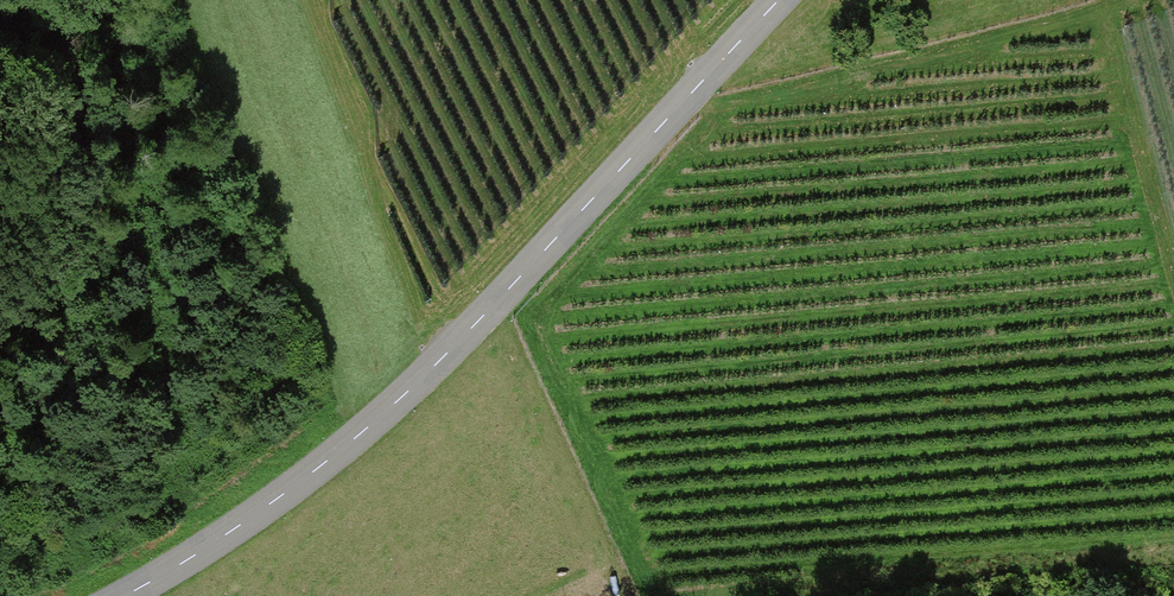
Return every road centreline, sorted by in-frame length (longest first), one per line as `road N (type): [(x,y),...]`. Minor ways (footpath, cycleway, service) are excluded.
road 1 (tertiary): [(124,595),(277,499),(406,393),(779,0)]
road 2 (track): [(721,105),(536,320),(660,595)]
road 3 (track): [(678,108),(748,101),(1124,0)]
road 4 (track): [(738,595),(1173,558)]
road 5 (track): [(1100,9),(1173,276)]

